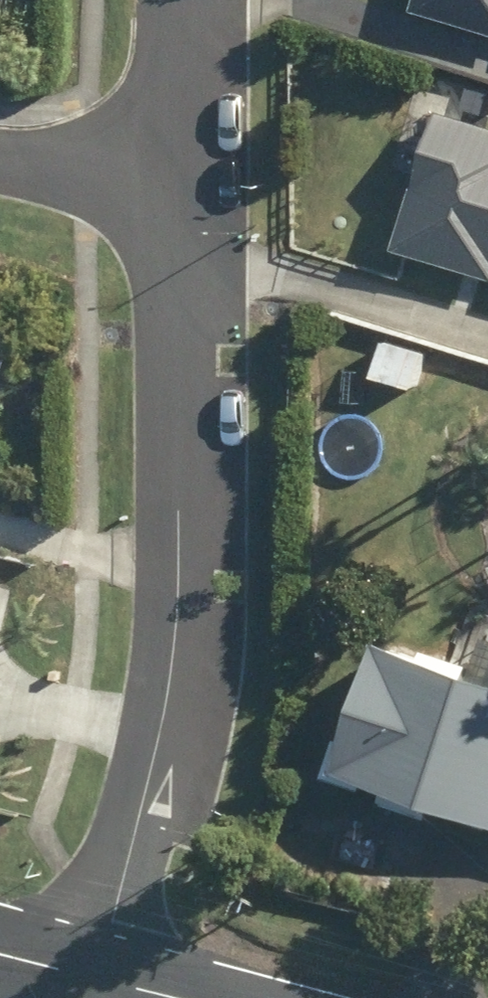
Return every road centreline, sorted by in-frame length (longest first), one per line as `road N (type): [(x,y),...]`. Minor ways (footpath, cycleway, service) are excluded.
road 1 (residential): [(193,200),(182,696),(102,981)]
road 2 (residential): [(189,0),(193,200)]
road 3 (residential): [(193,200),(0,148)]

